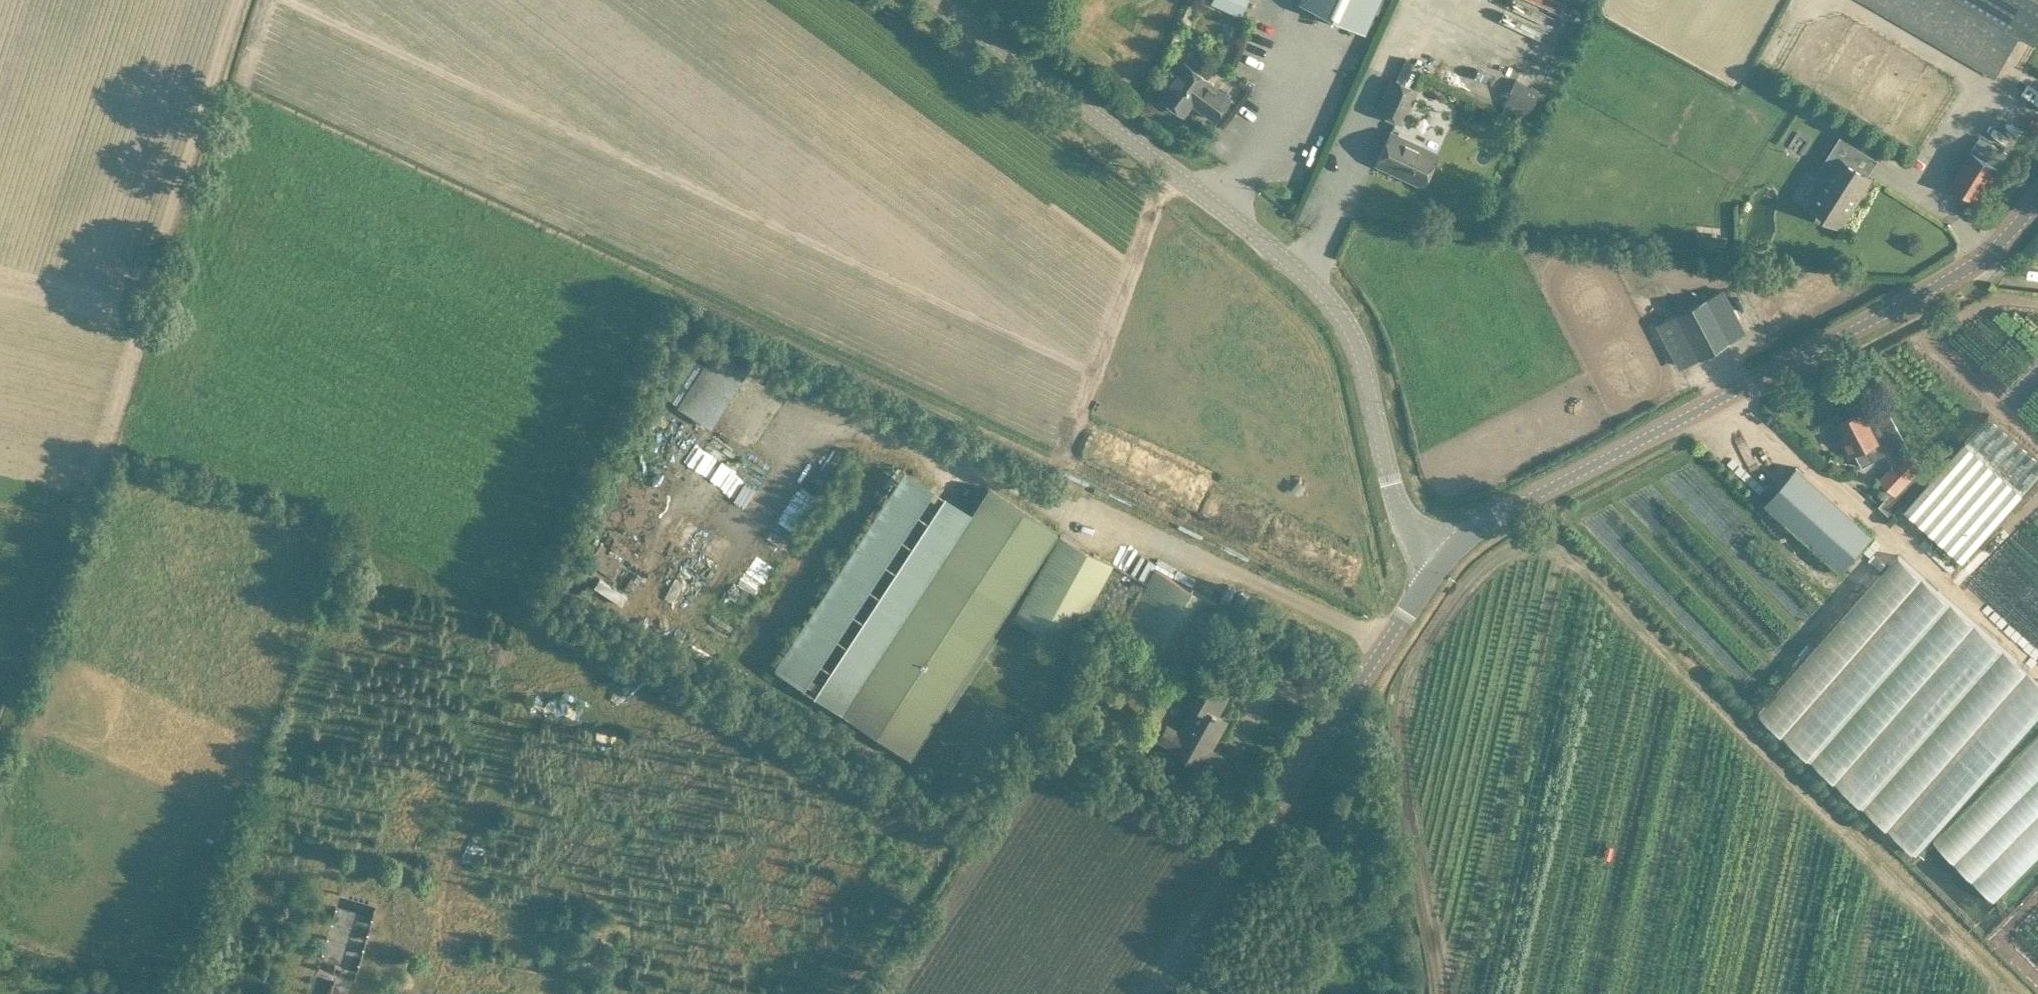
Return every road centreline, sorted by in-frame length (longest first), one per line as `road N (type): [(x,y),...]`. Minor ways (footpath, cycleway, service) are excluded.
road 1 (unclassified): [(1440,557),(1395,499),(1358,350),(1321,294),(1293,263),(934,0)]
road 2 (tertiary): [(1440,557),(1481,526),(1951,286),(2037,203)]
road 3 (tertiary): [(1159,993),(1440,557)]

